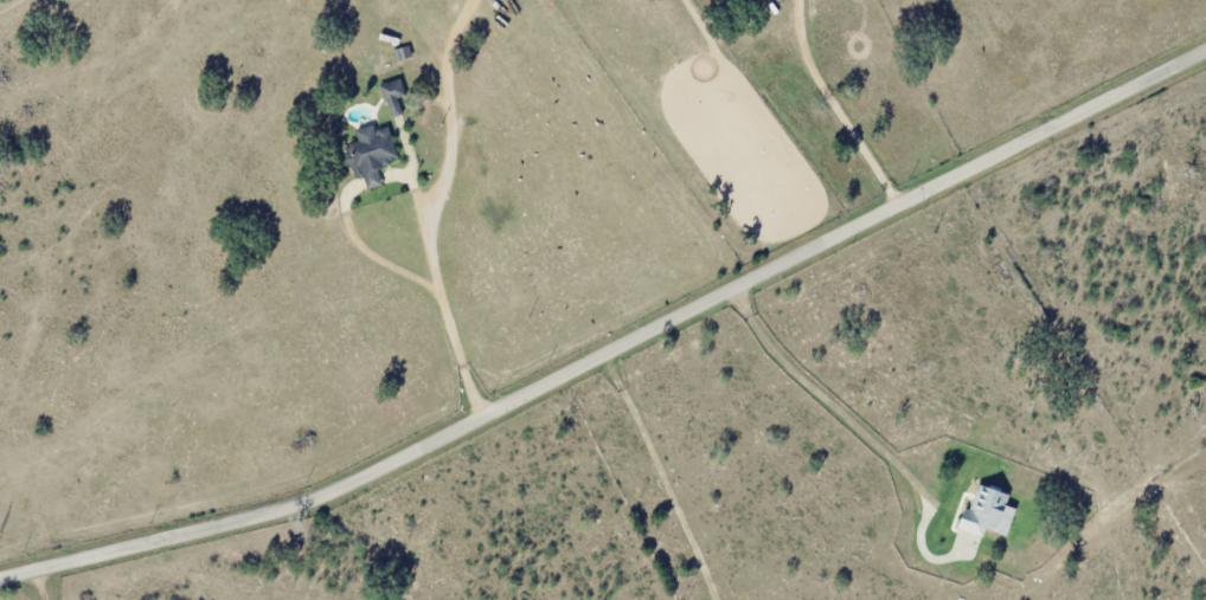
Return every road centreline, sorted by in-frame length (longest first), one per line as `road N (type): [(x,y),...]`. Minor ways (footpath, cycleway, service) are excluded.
road 1 (residential): [(0,575),(294,499),(391,462),(1205,50)]
road 2 (residential): [(485,414),(424,224),(451,154),(444,72),(480,0)]
road 3 (residential): [(899,202),(817,86),(799,0)]

